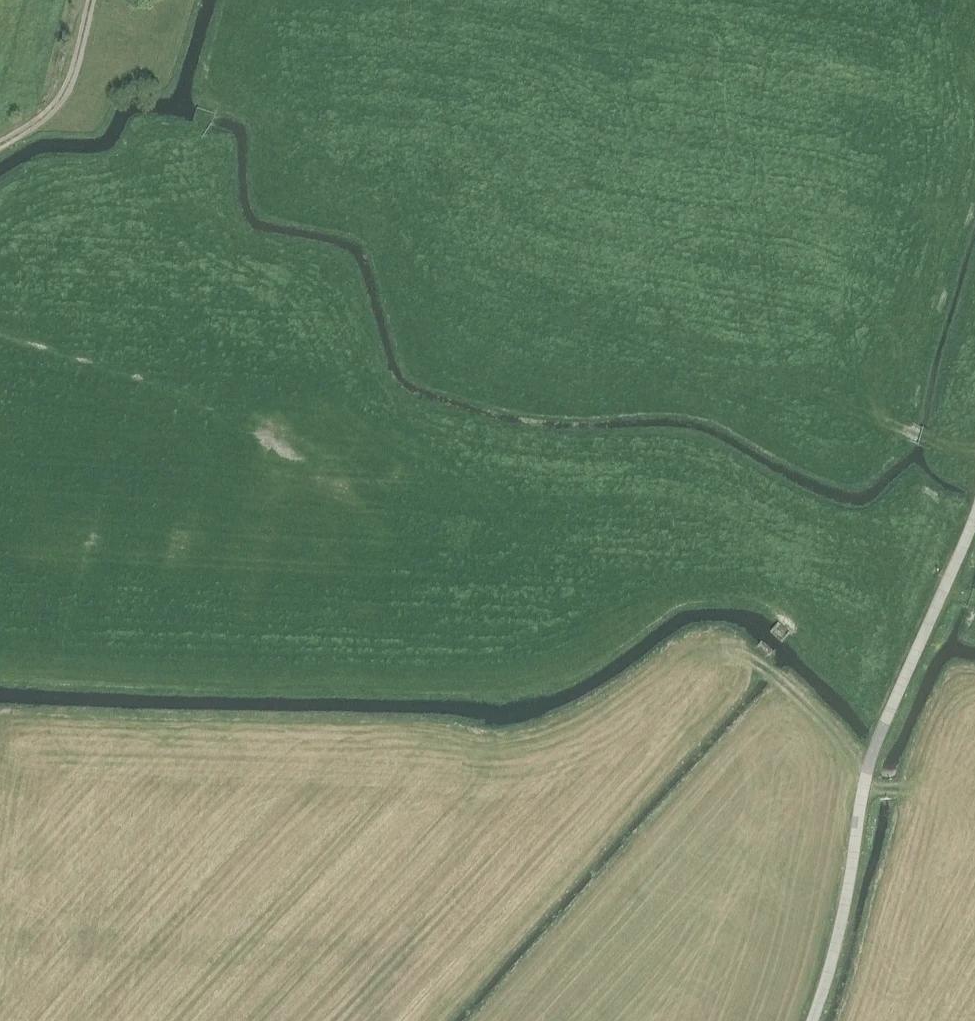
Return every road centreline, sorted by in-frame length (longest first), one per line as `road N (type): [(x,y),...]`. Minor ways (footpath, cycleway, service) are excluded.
road 1 (unclassified): [(812,1020),(847,897),(867,772),(974,513)]
road 2 (unclassified): [(0,145),(59,101),(91,0)]

